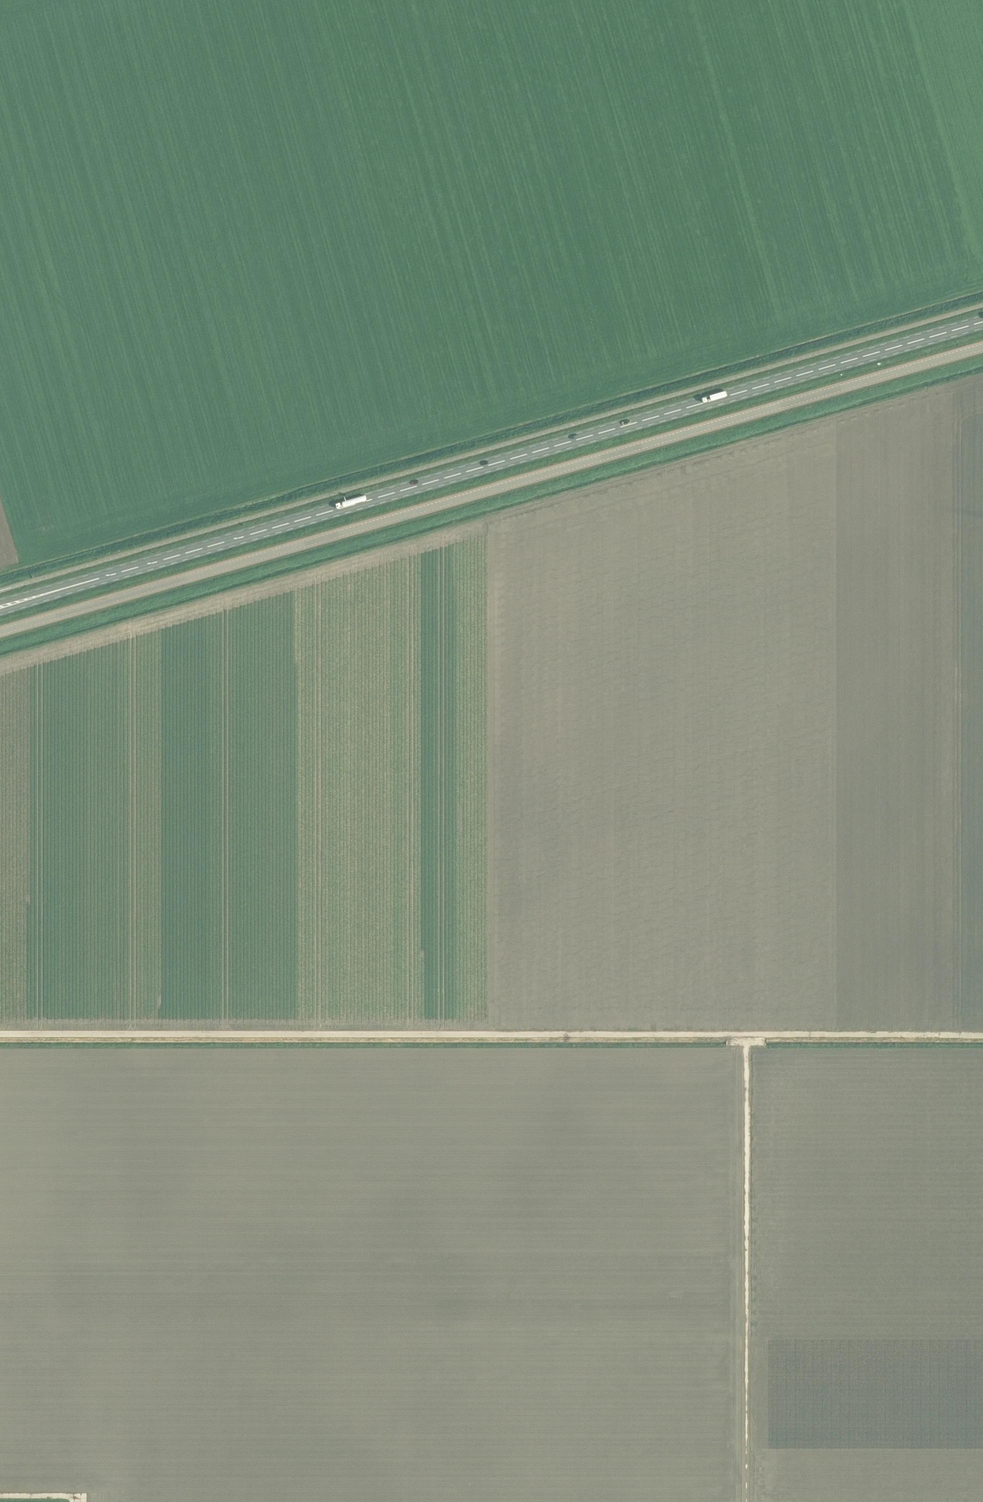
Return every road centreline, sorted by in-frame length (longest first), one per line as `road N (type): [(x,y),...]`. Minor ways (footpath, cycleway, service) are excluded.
road 1 (primary): [(982,322),(0,607)]
road 2 (unclassified): [(0,632),(982,347)]

